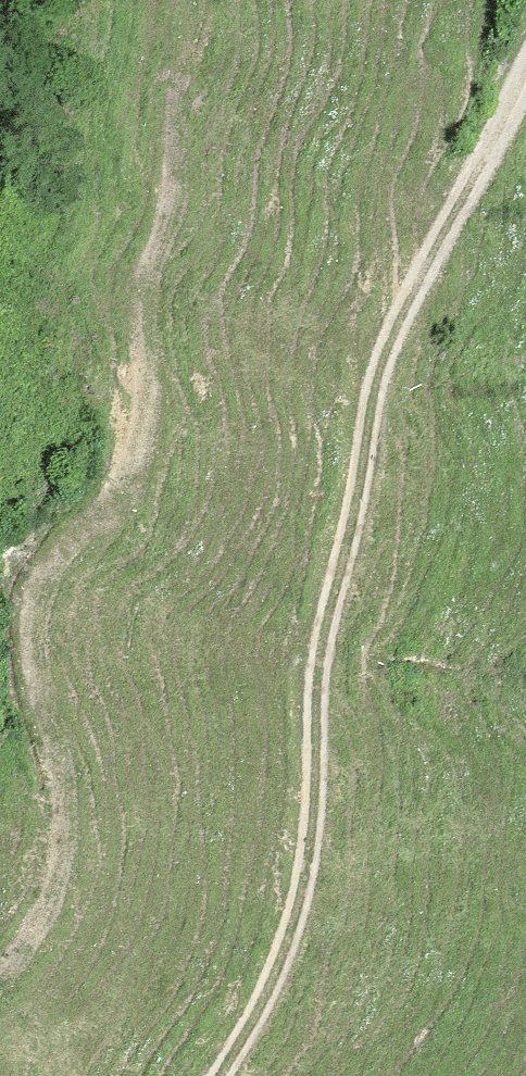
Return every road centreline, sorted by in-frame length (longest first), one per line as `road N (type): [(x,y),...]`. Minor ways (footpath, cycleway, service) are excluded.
road 1 (track): [(211,1075),(282,936),(362,405),(399,285),(525,35)]
road 2 (track): [(0,968),(55,900),(61,791),(36,638),(51,571),(114,508),(141,447),(141,301),(175,202),(181,79),(195,0)]

